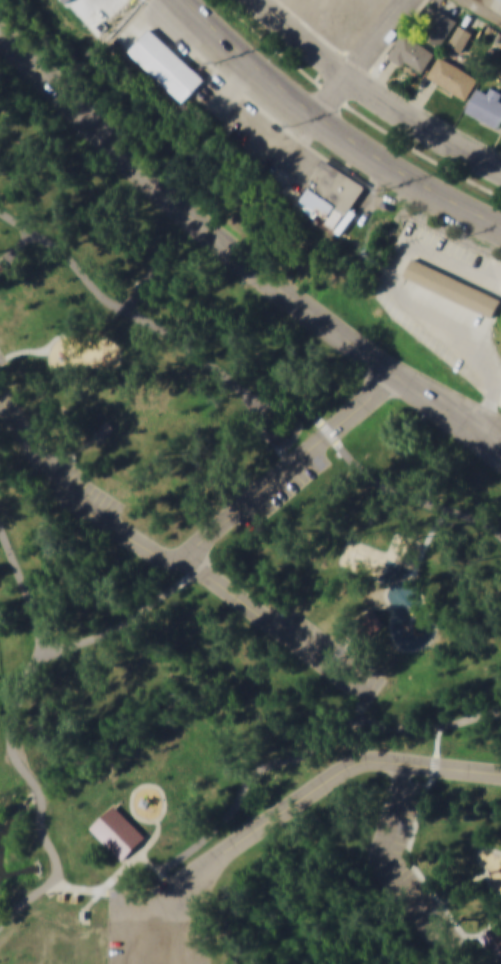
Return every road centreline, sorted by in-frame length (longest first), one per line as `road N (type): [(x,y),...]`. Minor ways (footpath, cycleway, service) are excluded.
road 1 (secondary): [(0,31),(223,249),(500,451)]
road 2 (primary): [(500,223),(371,154),(185,0)]
road 3 (residential): [(500,163),(350,74)]
road 4 (residential): [(319,116),(407,0)]

